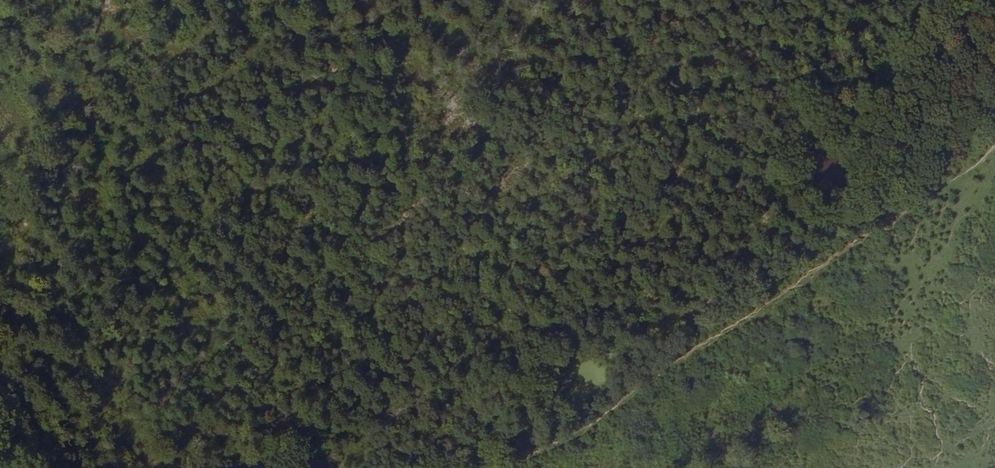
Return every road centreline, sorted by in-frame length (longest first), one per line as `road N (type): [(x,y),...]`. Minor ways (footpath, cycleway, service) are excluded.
road 1 (track): [(994,150),(946,195),(631,415),(532,467)]

